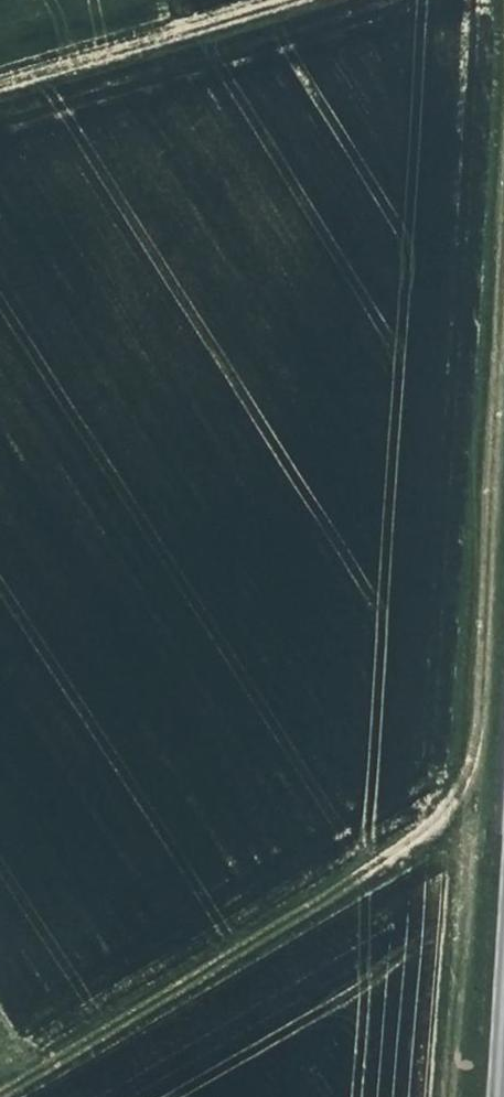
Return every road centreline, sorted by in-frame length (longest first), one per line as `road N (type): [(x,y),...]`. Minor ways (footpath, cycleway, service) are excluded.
road 1 (track): [(503,94),(480,626),(460,768),(414,835),(0,1082)]
road 2 (track): [(296,0),(0,89)]

